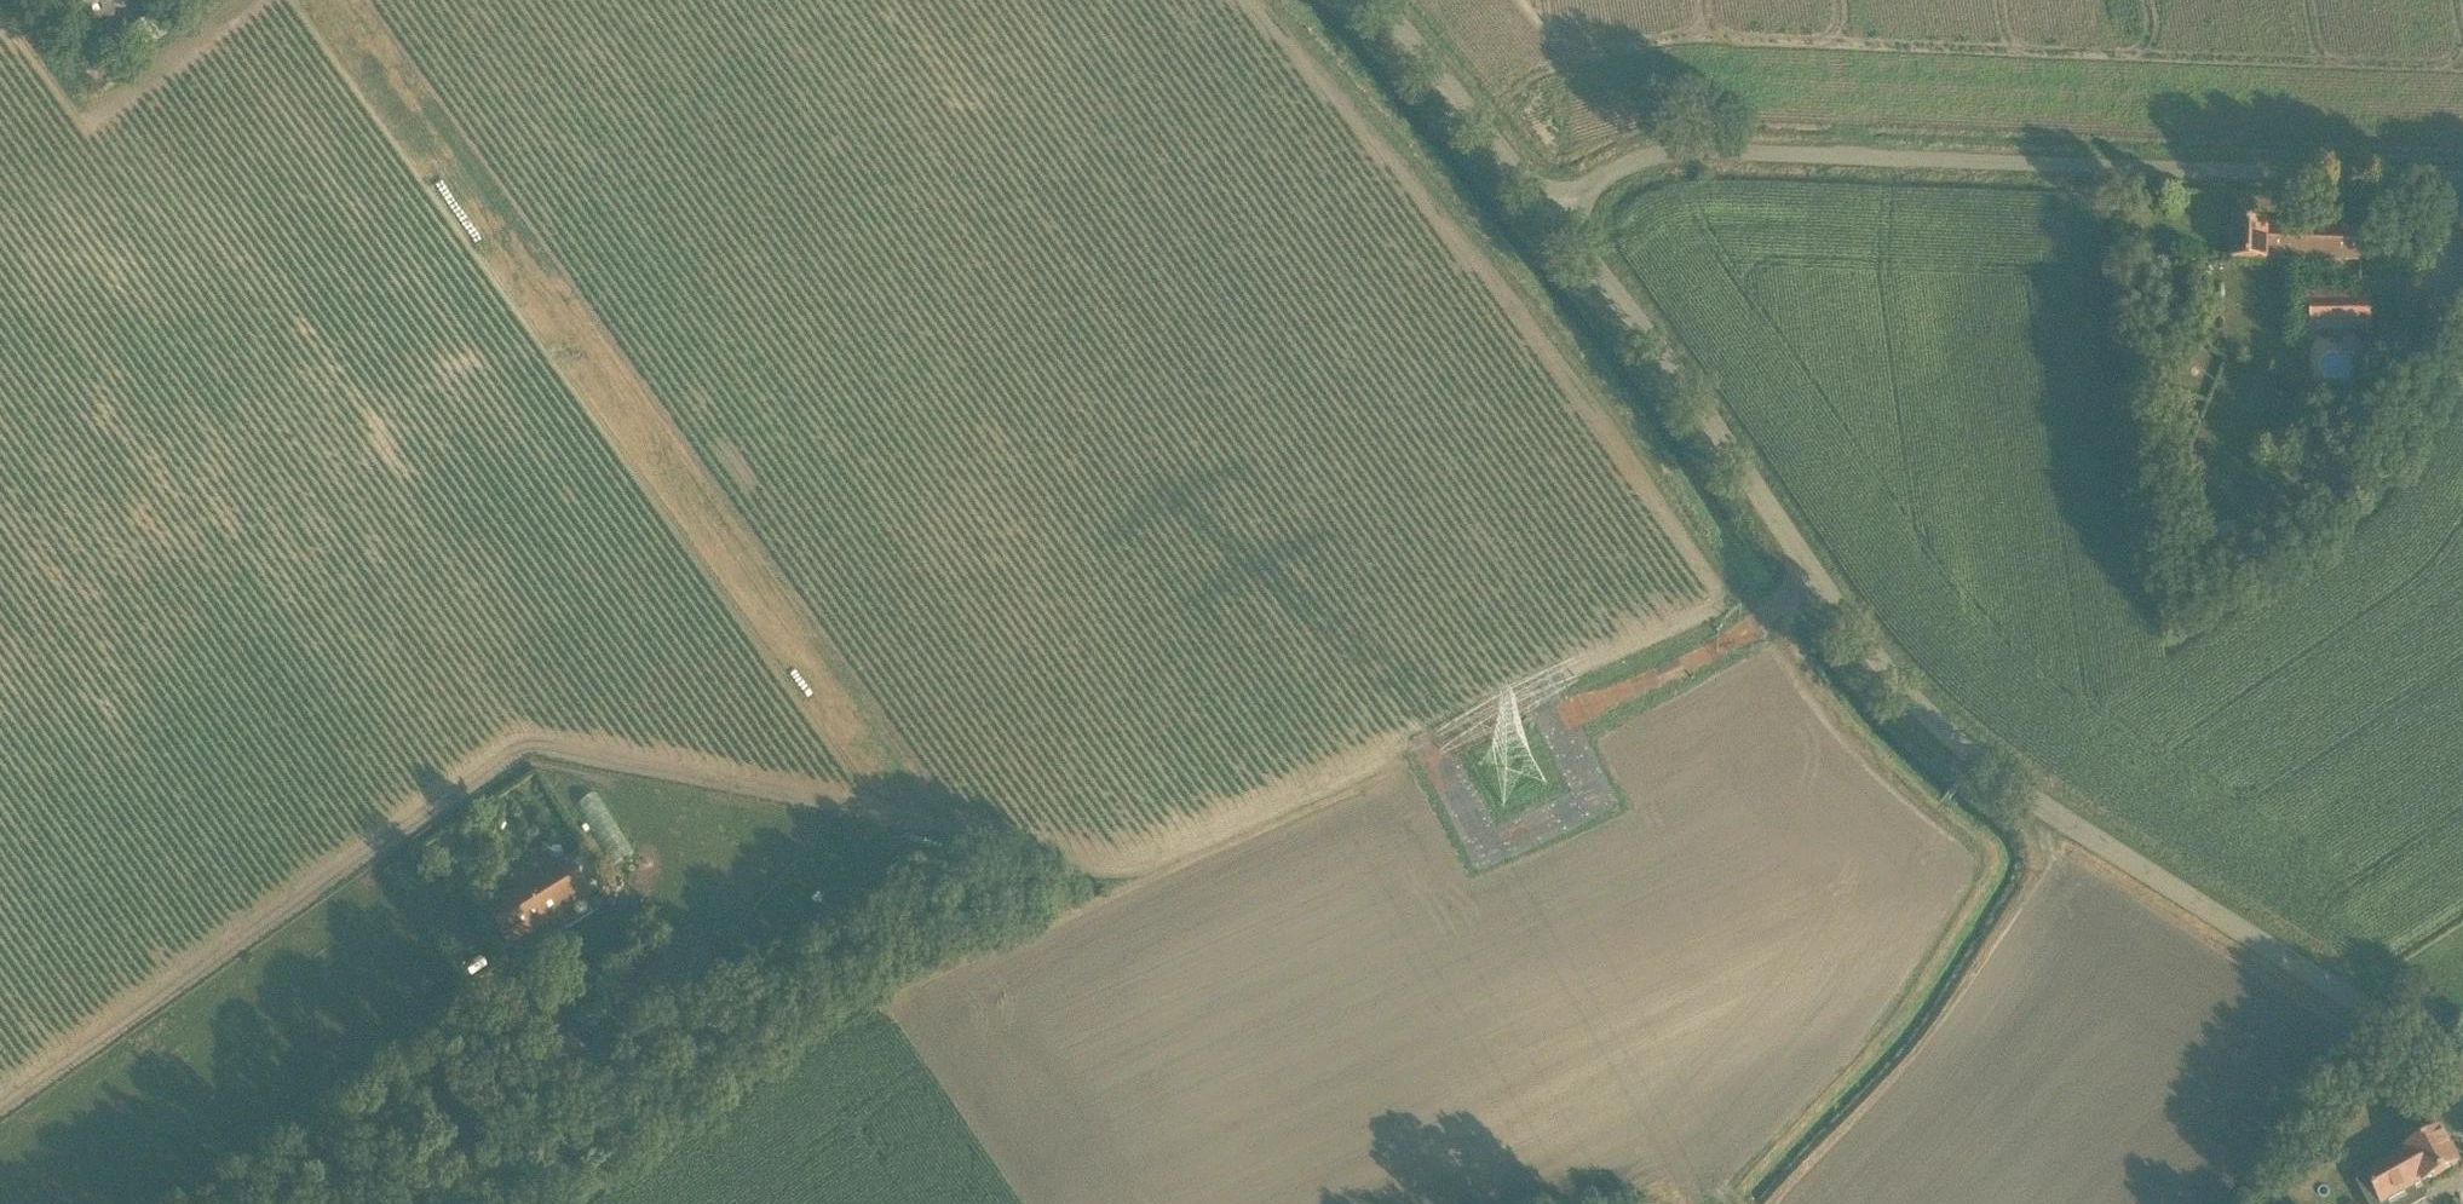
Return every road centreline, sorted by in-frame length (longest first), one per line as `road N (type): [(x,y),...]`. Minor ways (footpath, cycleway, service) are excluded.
road 1 (unclassified): [(2462,1064),(1937,730),(1835,612),(1549,210)]
road 2 (unclassified): [(2462,163),(1660,145),(1613,161),(1549,210)]
road 3 (unclassified): [(1549,210),(1386,0)]

